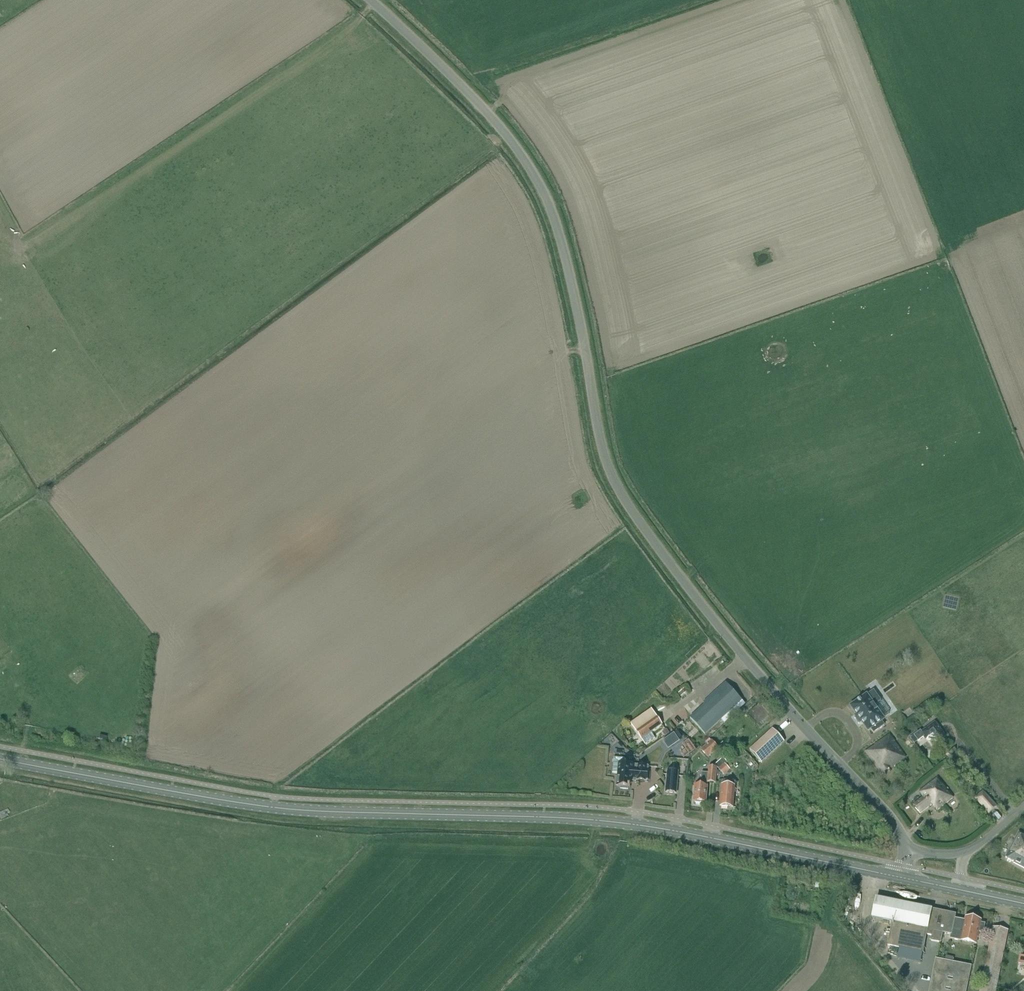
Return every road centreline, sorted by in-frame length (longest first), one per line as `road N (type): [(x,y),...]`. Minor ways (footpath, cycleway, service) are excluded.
road 1 (unclassified): [(906,853),(893,819),(746,659),(620,492),(602,444),(548,199),(481,105),(371,0)]
road 2 (tertiary): [(902,878),(650,828),(315,812),(0,760)]
road 3 (unclassified): [(906,853),(969,849),(1023,804)]
road 4 (tertiary): [(1023,904),(902,878)]

